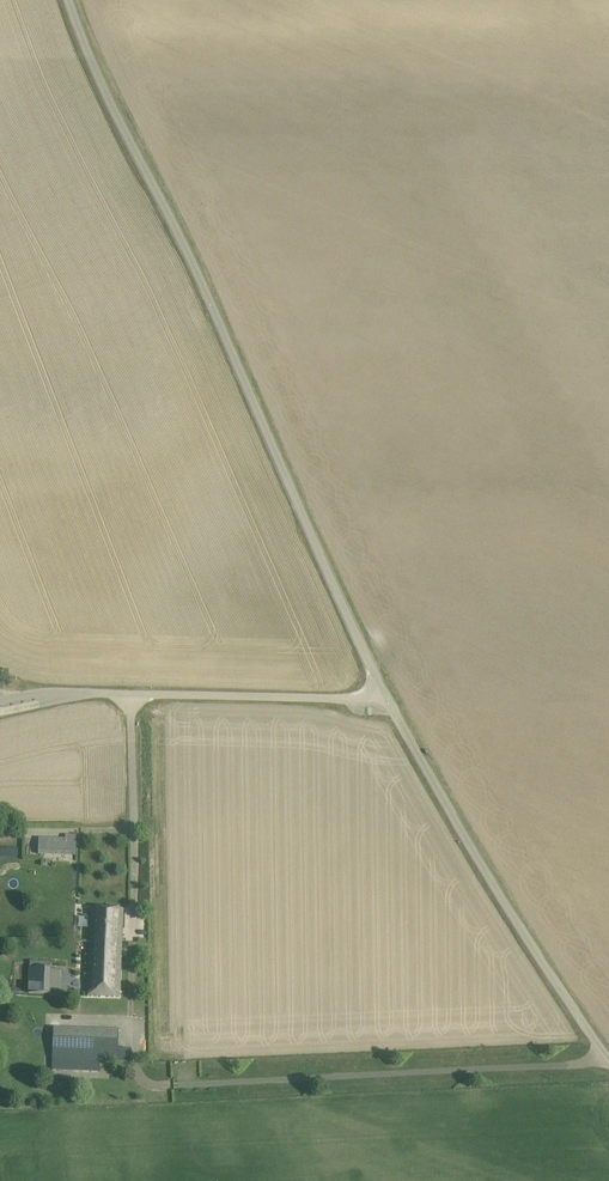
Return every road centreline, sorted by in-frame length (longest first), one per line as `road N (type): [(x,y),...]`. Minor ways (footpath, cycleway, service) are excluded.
road 1 (unclassified): [(608,1059),(479,864),(355,634),(69,0)]

